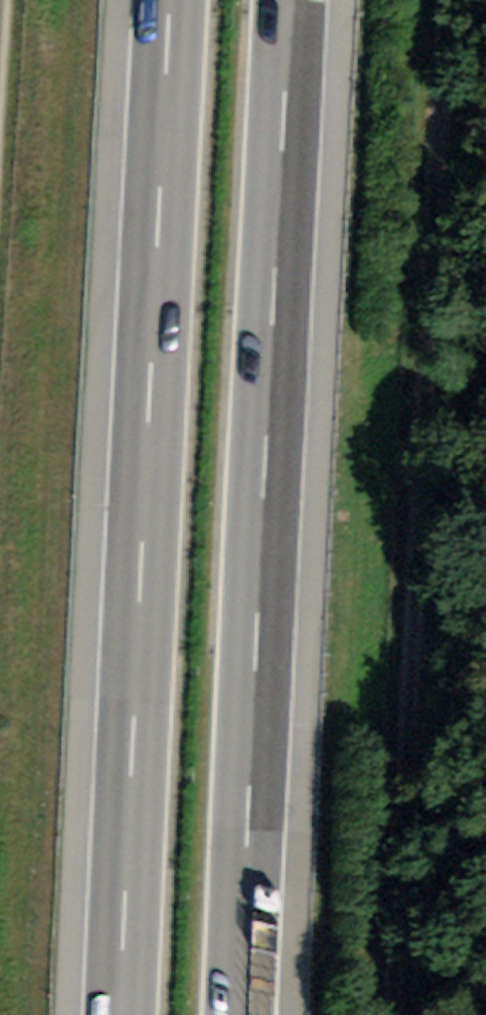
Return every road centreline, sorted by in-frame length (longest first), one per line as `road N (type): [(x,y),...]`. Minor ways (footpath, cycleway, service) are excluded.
road 1 (motorway): [(172,0),(119,1014)]
road 2 (motorway): [(238,1014),(290,0)]
road 3 (track): [(405,1014),(452,0)]

